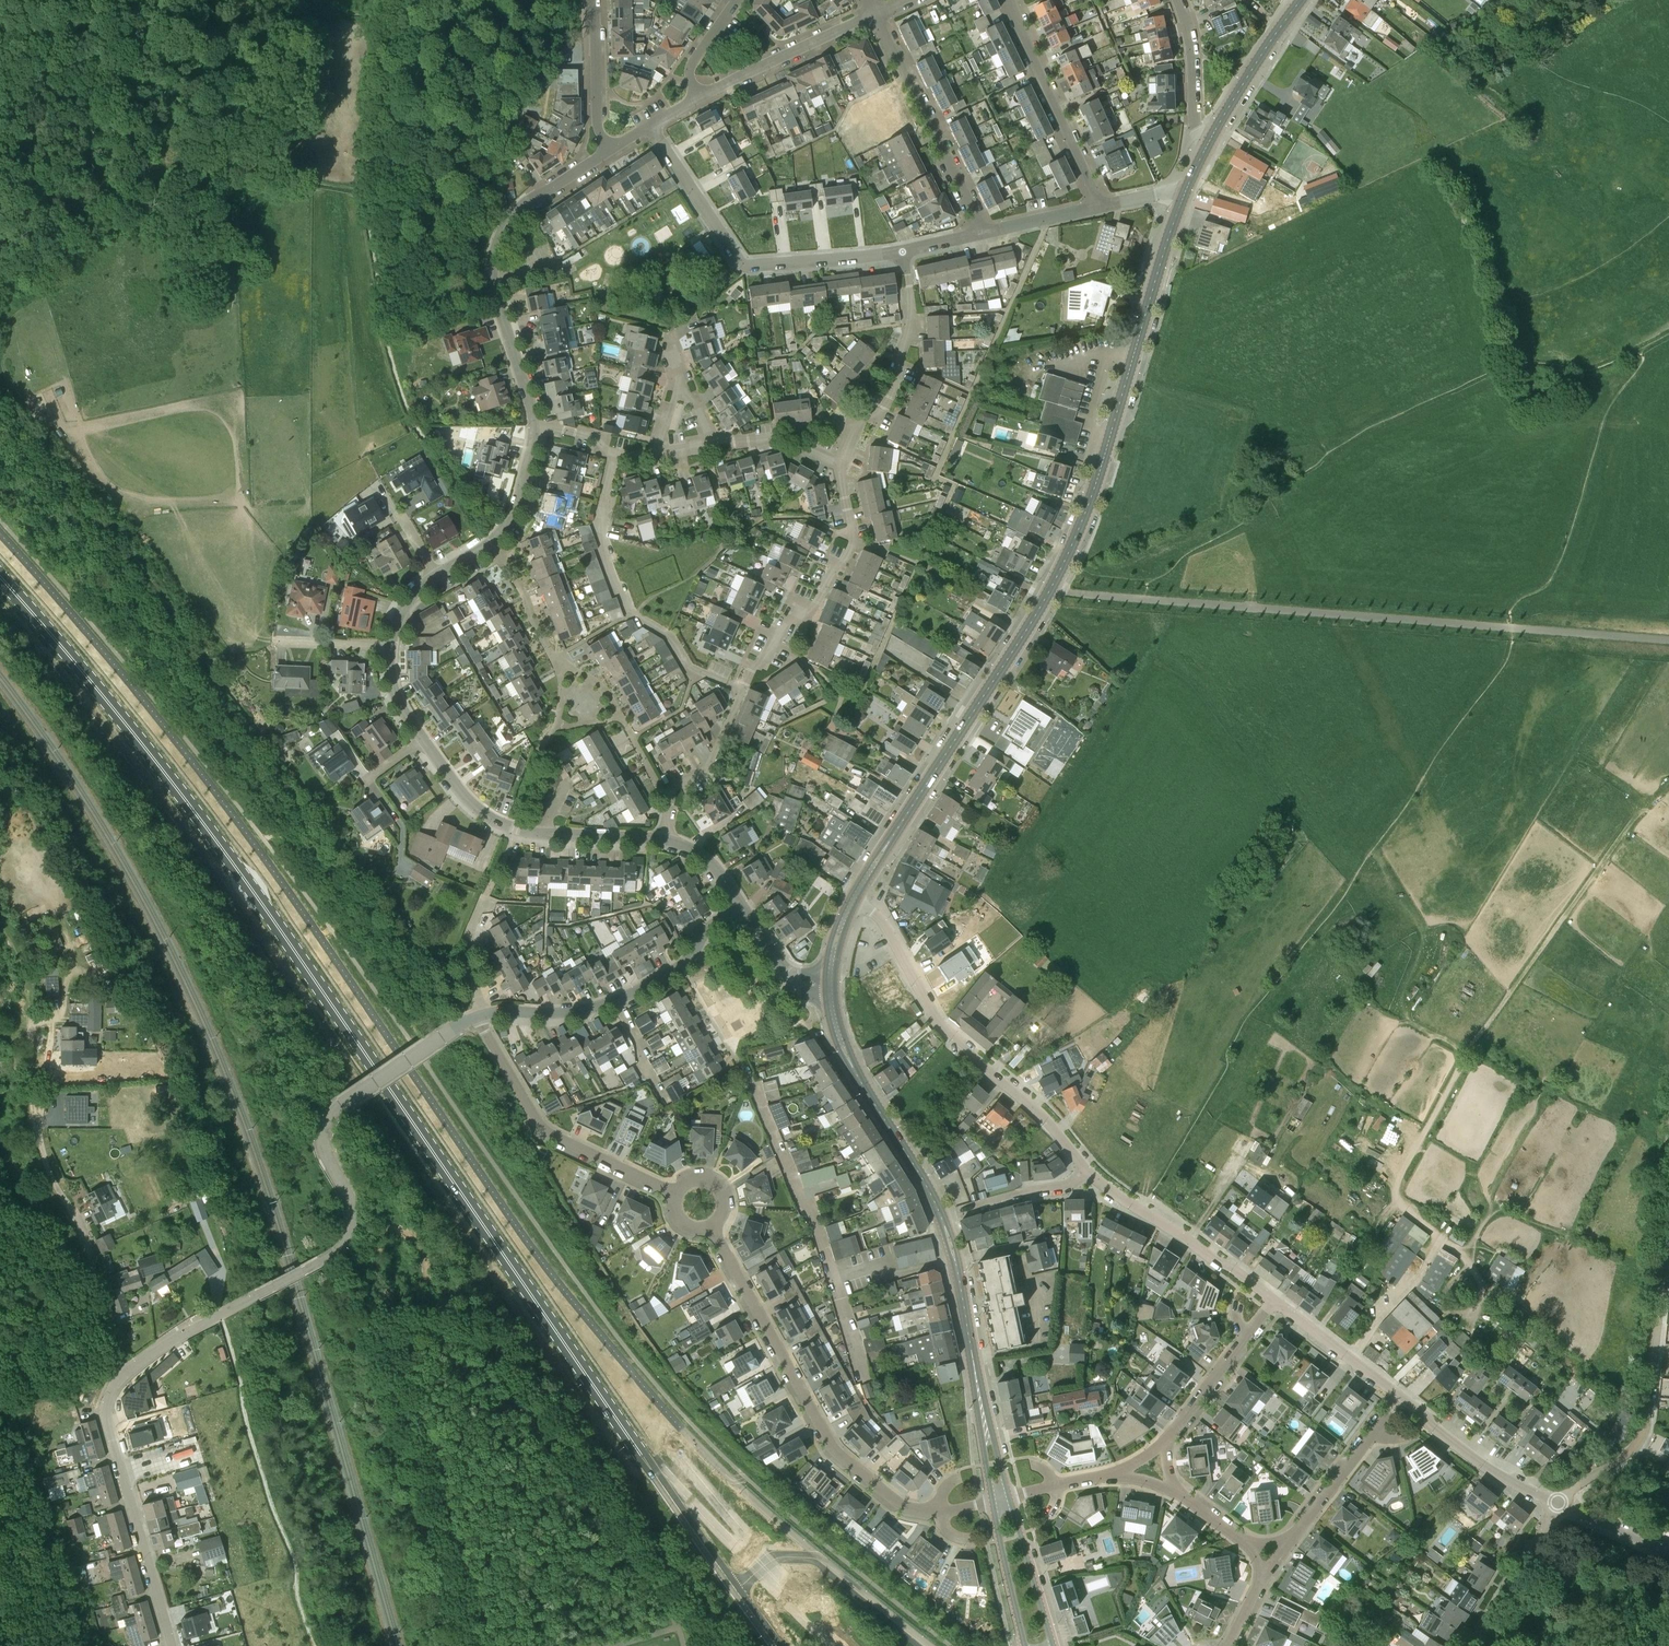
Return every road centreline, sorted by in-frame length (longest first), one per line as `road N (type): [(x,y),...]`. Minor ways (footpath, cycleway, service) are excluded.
road 1 (primary): [(0,577),(230,859),(736,1590)]
road 2 (tertiary): [(853,899),(1065,562),(1186,189)]
road 3 (track): [(1149,1176),(1141,1210),(1226,1069),(1250,1014),(1343,896),(1506,662),(1511,627)]
road 4 (track): [(673,1630),(672,1613),(594,1500),(475,1344),(461,1340),(420,1352),(410,1372),(491,1645)]
road 5 (track): [(1353,1361),(1437,1245),(1429,1227),(1400,1204),(1396,1186),(1467,1051),(1622,834),(1668,783)]
road 6 (track): [(1668,640),(1051,586)]
road 7 (residential): [(116,1384),(177,1337),(340,1249),(352,1209),(323,1144),(327,1117),(482,1014)]
road 8 (residential): [(1557,1502),(1623,1456),(1644,1427),(1668,1146)]
road 9 (residential): [(939,1513),(901,1505),(828,1441),(712,1227)]
road 10 (residential): [(1087,1170),(1036,1110),(945,1030),(883,922),(853,899)]
road 11 (residential): [(533,425),(496,296),(495,250),(515,215),(609,150)]
road 12 (residential): [(650,124),(746,265),(903,251)]
road 13 (residential): [(741,691),(687,667),(670,638),(632,614),(615,584),(597,524),(615,456)]
road 14 (residential): [(482,1014),(579,1010),(616,1000),(684,963),(706,932),(742,907)]
road 15 (tertiary): [(1001,1499),(941,1217)]
road 16 (unclassified): [(116,1384),(106,1306),(76,1217),(50,1174),(34,1115)]
road 17 (residential): [(663,840),(516,830),(475,807),(424,740)]
road 18 (residential): [(675,1193),(540,1126),(482,1014)]
road 19 (residential): [(741,691),(784,622),(813,611),(832,569),(842,565),(853,539),(838,465)]
road 20 (residential): [(172,1645),(106,1417),(116,1384)]
road 21 (tertiary): [(941,1217),(845,1052),(829,983)]
road 22 (residential): [(982,233),(875,15)]
road 23 (residential): [(838,465),(857,424),(881,414),(913,326),(903,251)]
road 24 (residential): [(1273,1301),(1087,1170)]
road 25 (residential): [(1100,207),(1009,0)]
road 26 (track): [(34,1115),(29,995),(0,916)]
road 27 (residential): [(700,95),(875,15)]
road 28 (residential): [(435,576),(509,522),(533,425)]
road 29 (residential): [(1557,1502),(1470,1457),(1402,1398)]
road 30 (residential): [(1167,1441),(1273,1301)]
road 31 (tertiary): [(1208,143),(1302,0)]
road 32 (residential): [(1475,1645),(1557,1502)]
road 33 (residential): [(1402,1398),(1273,1301)]
road 34 (residential): [(941,1217),(1064,1186),(1087,1170)]
road 35 (residential): [(609,150),(599,125),(596,0)]
road 36 (residential): [(1181,0),(1189,17),(1193,120),(1208,143)]
road 37 (residential): [(669,803),(671,790),(705,772),(741,691)]
road 38 (residential): [(1288,1543),(1374,1433)]
road 39 (residential): [(838,465),(777,437),(711,440)]
road 40 (tertiary): [(1033,1623),(1001,1499)]
road 41 (residential): [(829,983),(791,979),(742,907)]
road 42 (residential): [(1668,1556),(1557,1502)]
road 43 (residential): [(482,1014),(467,957),(484,896)]
road 44 (residential): [(982,233),(1100,207)]

